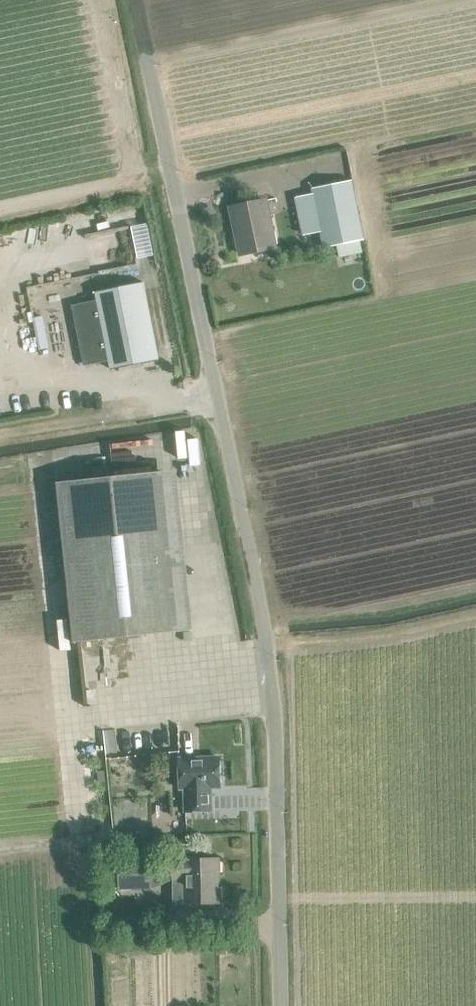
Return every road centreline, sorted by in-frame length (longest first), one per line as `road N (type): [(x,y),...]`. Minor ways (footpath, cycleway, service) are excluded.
road 1 (unclassified): [(283,1005),(272,677),(131,0)]
road 2 (track): [(26,479),(64,849),(0,855)]
road 3 (track): [(0,208),(169,177)]

